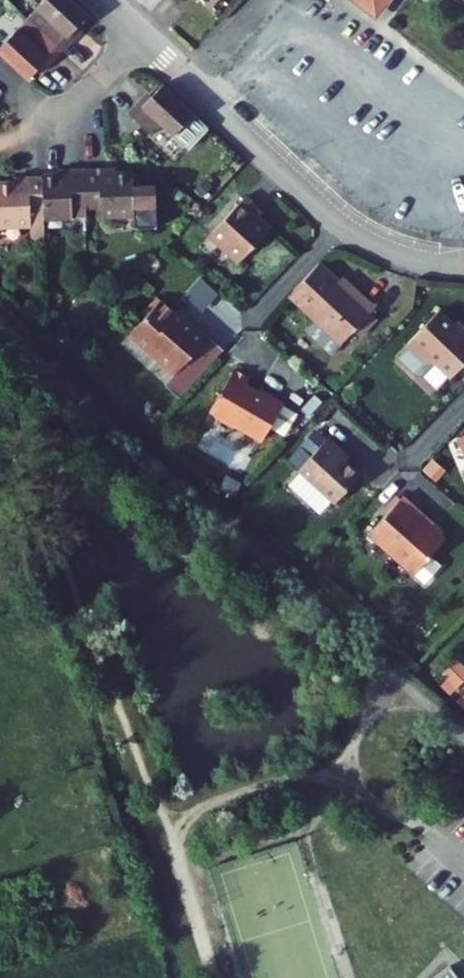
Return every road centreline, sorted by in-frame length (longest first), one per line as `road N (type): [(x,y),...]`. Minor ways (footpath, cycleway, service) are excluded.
road 1 (residential): [(103,0),(339,223),(408,258),(463,265)]

